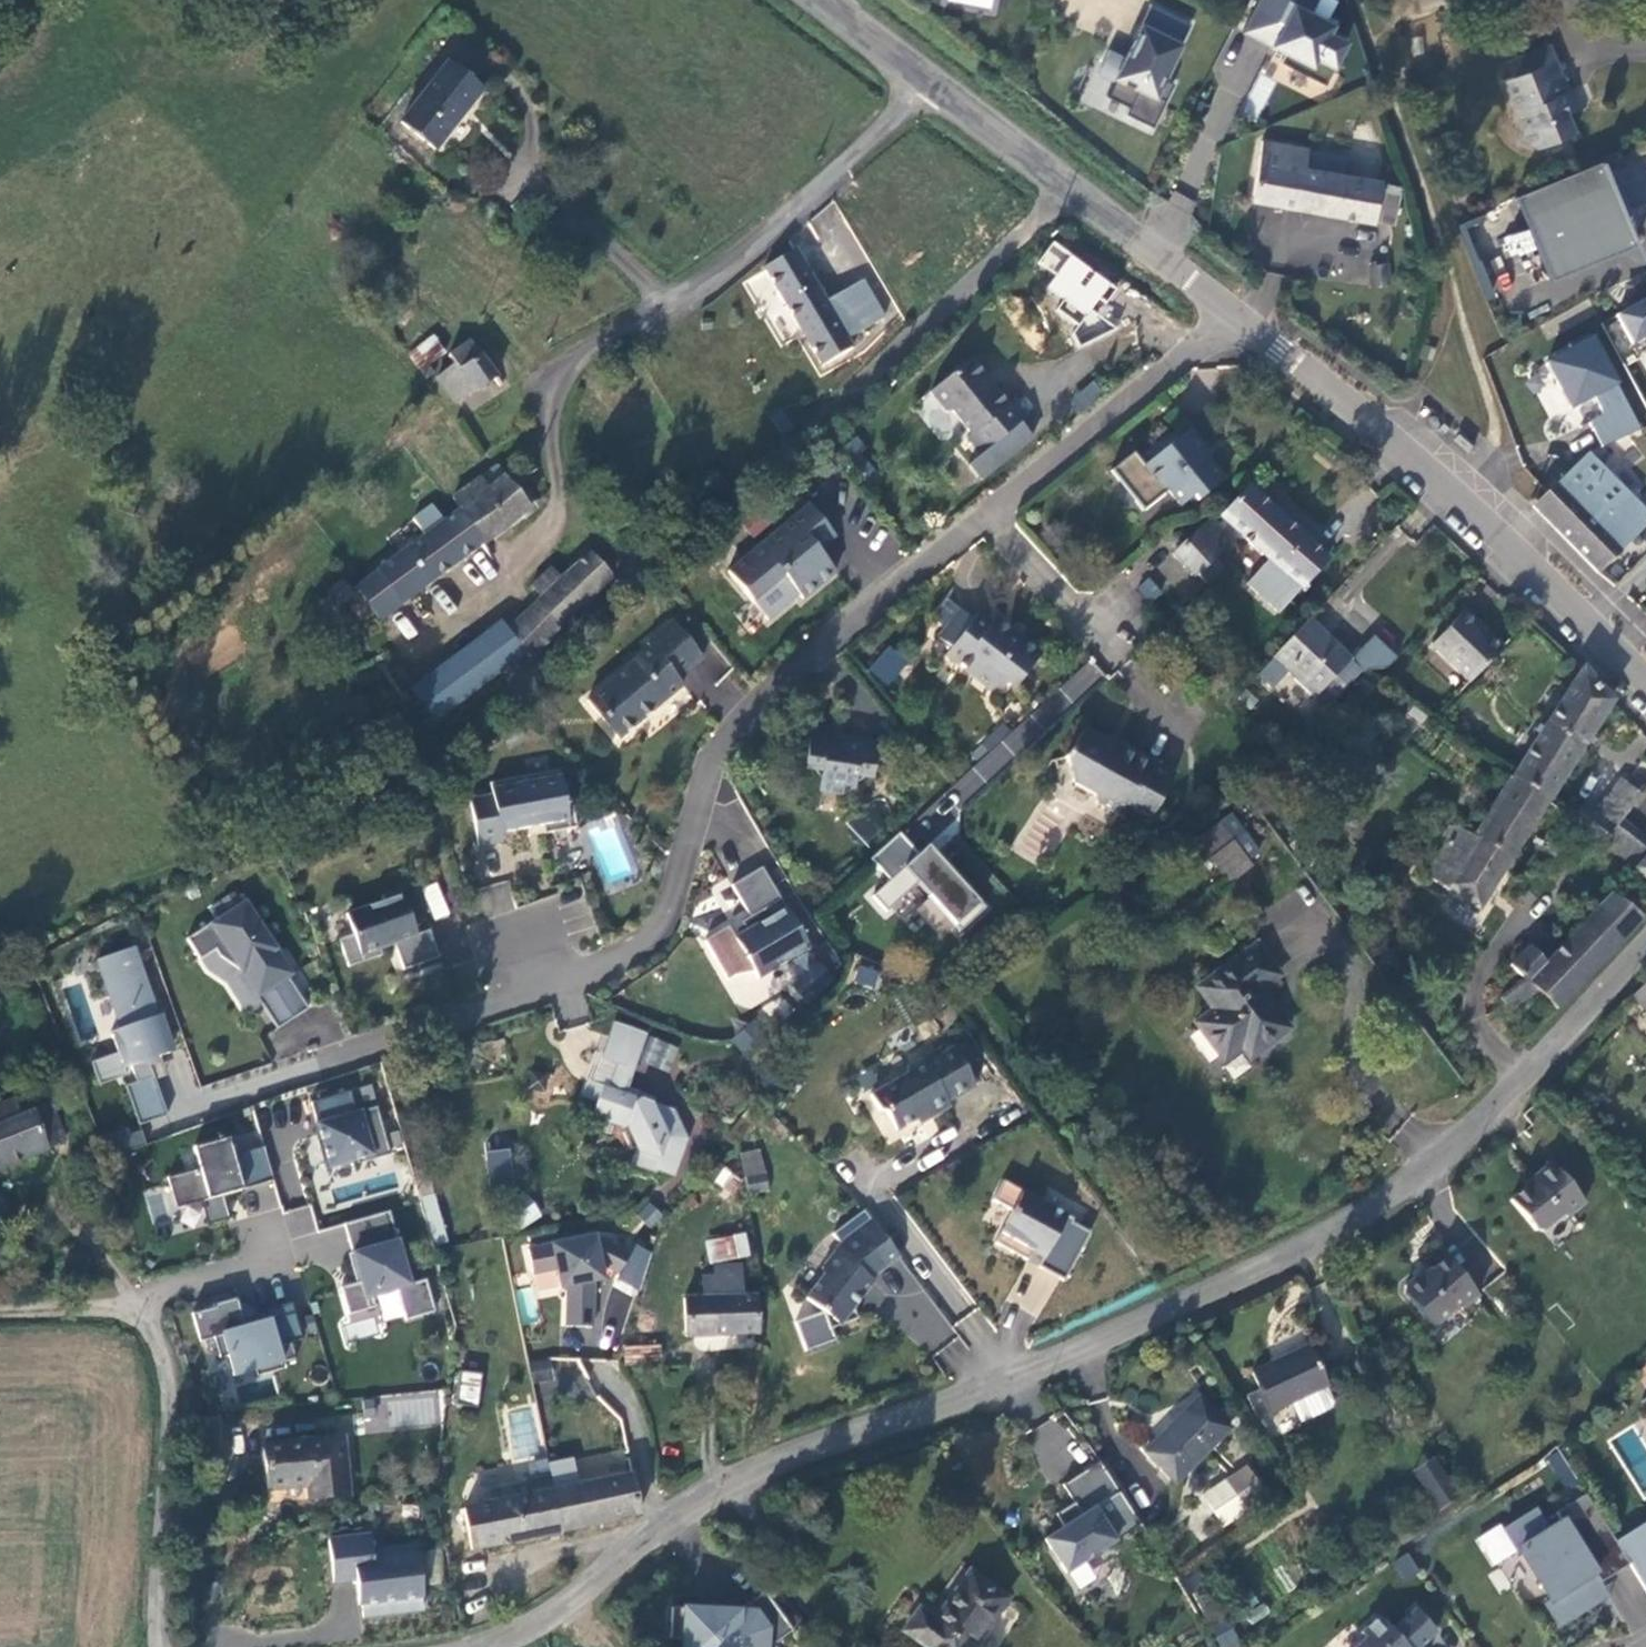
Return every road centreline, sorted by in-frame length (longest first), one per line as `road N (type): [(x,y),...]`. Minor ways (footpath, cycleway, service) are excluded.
road 1 (residential): [(472,1646),(557,1616),(716,1488),(986,1394),(1294,1259),(1418,1178),(1645,946)]
road 2 (residential): [(990,513),(790,671),(737,733),(717,766),(660,936),(636,954),(307,1072)]
road 3 (residential): [(1063,185),(868,378),(678,540),(514,697)]
road 4 (residential): [(931,85),(726,267),(664,312),(572,351),(542,388),(541,426),(561,479)]
road 5 (residential): [(1227,314),(1460,504),(1645,682)]
road 6 (unclassified): [(159,1646),(156,1535),(169,1390),(143,1330),(92,1313)]
road 7 (residential): [(1227,314),(990,513)]
road 8 (residential): [(1063,185),(1227,314)]
road 9 (residential): [(92,1313),(280,1255)]
road 10 (residential): [(990,513),(1106,635)]
road 11 (residential): [(931,85),(1063,185)]
road 12 (residential): [(816,0),(931,85)]

